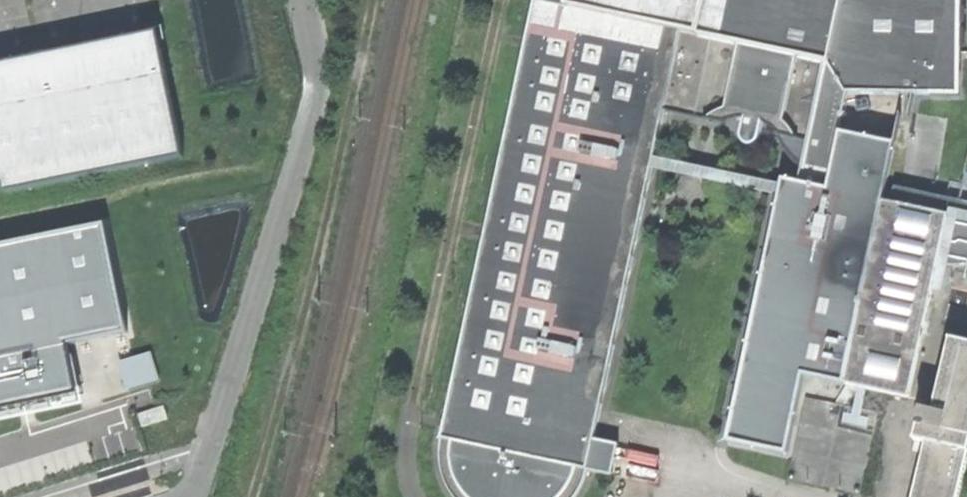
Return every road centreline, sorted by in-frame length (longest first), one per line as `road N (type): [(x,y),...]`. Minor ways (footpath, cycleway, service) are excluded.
road 1 (unclassified): [(307,0),(320,91),(200,496)]

